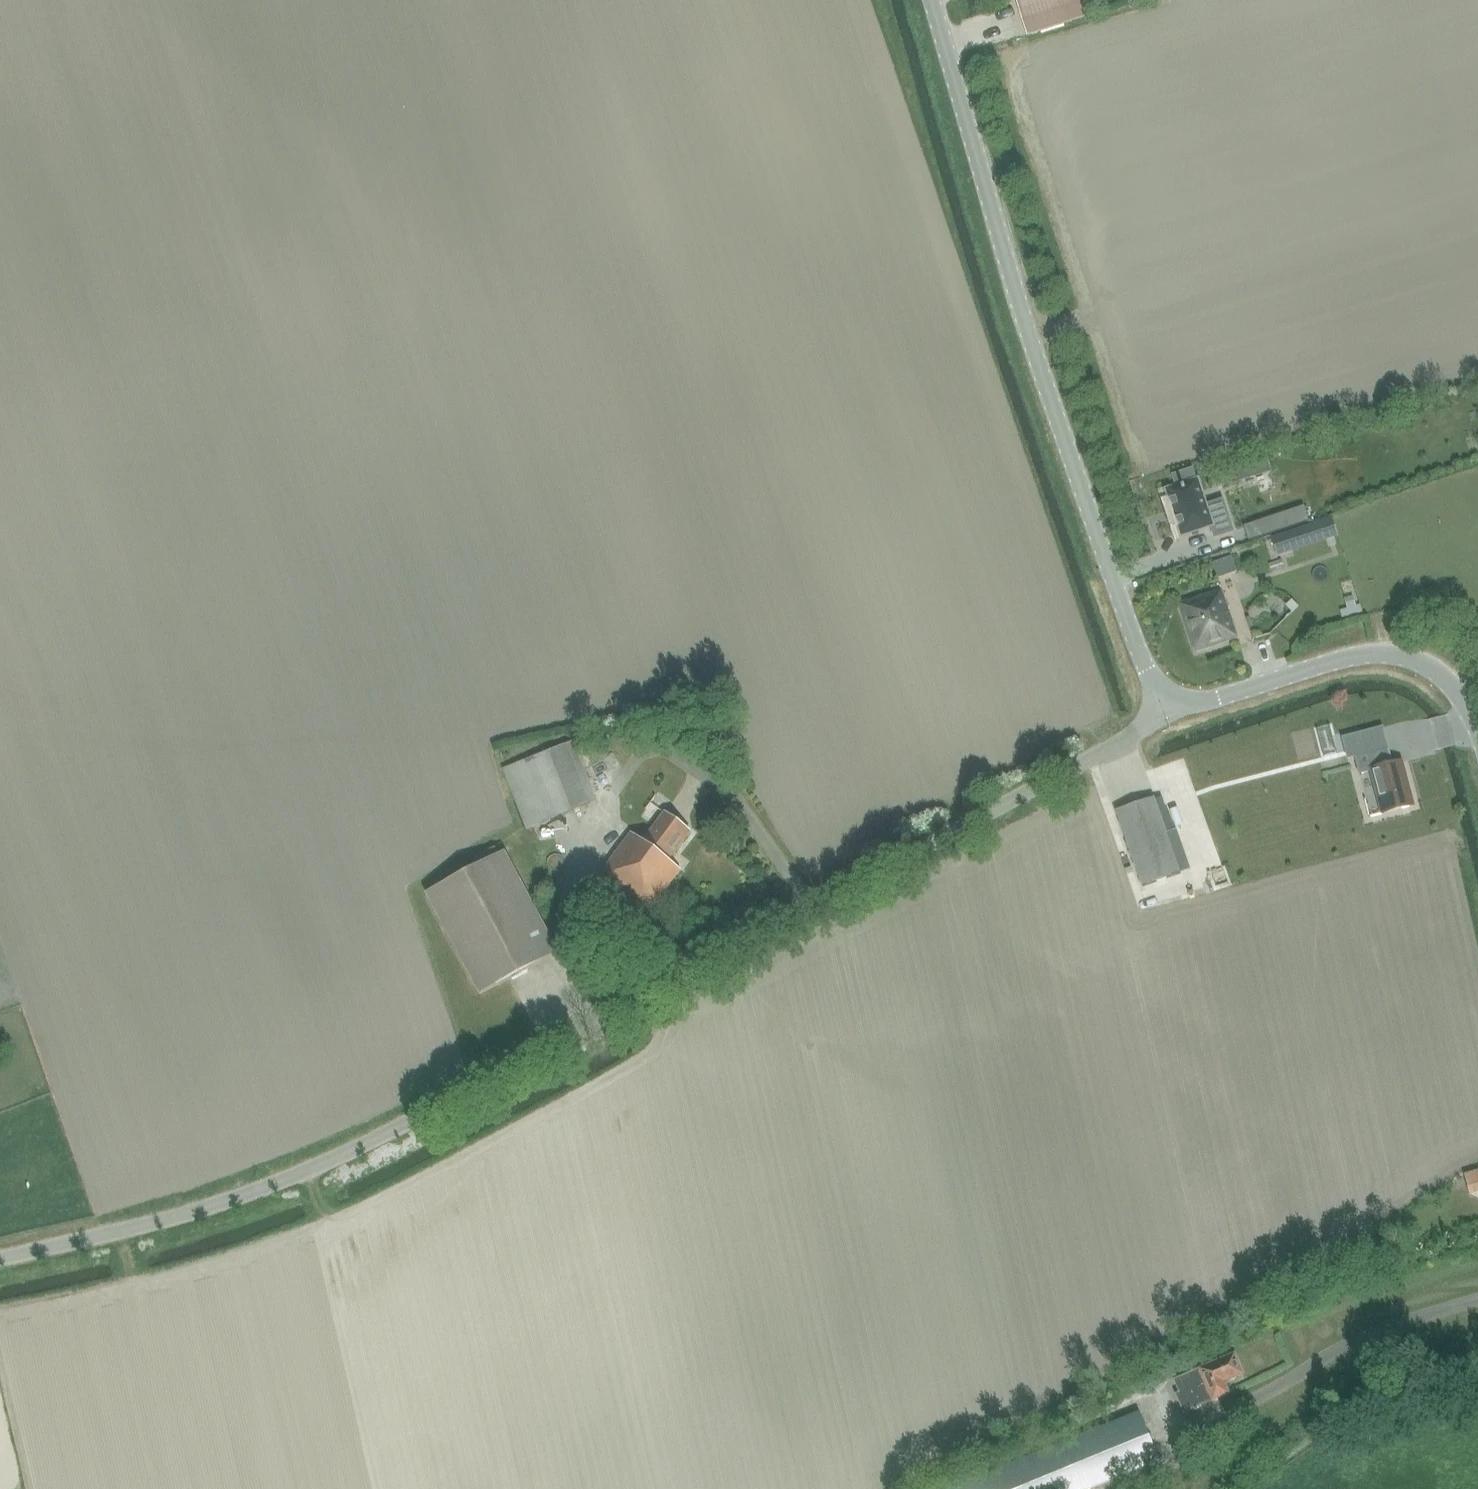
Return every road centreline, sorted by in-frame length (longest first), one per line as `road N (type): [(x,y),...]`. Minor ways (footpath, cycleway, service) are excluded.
road 1 (unclassified): [(0,1260),(153,1226),(339,1160),(520,1072),(1166,712)]
road 2 (unclassified): [(1166,712),(1023,314),(930,0)]
road 3 (unclassified): [(1477,728),(1446,680),(1392,654),(1352,657),(1166,712)]

